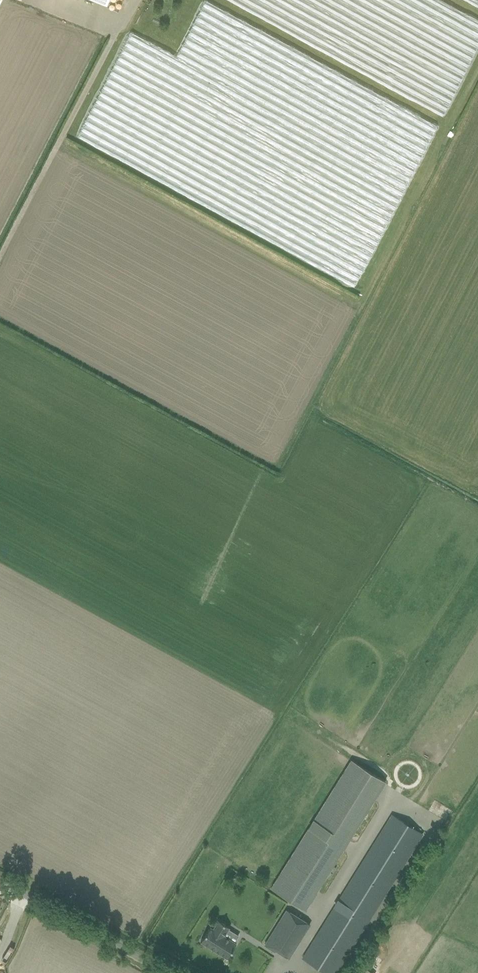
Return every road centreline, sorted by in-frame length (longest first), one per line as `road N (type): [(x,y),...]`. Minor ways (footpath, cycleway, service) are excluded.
road 1 (unclassified): [(167,972),(0,882)]

